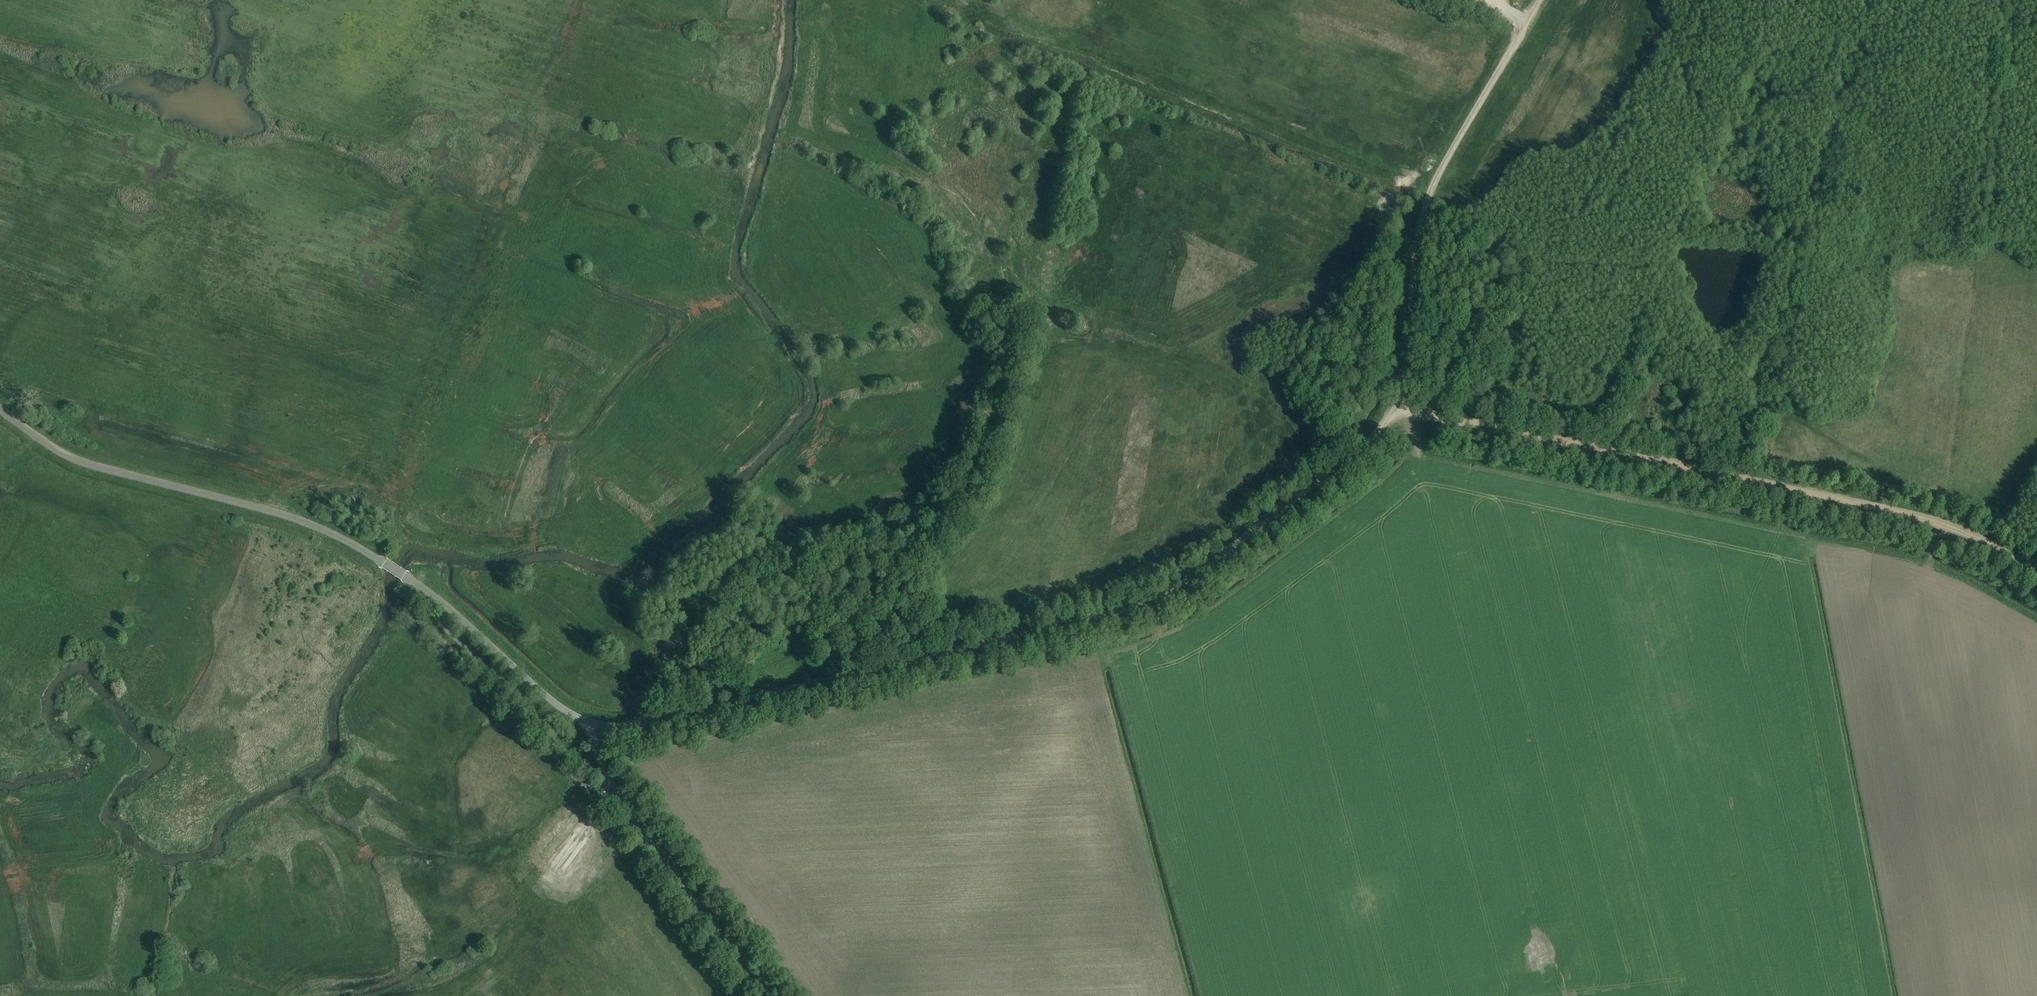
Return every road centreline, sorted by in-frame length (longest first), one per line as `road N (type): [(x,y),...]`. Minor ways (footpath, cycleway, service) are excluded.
road 1 (track): [(1397,406),(1358,451),(1145,604),(643,723),(593,724)]
road 2 (track): [(1397,406),(1908,514),(1959,529),(2036,570)]
road 3 (unclassified): [(0,409),(77,460),(315,526),(420,586)]
road 4 (track): [(1540,0),(1429,194),(1397,406)]
road 5 (track): [(766,995),(615,792),(593,724)]
road 6 (track): [(420,586),(553,701),(593,724)]

